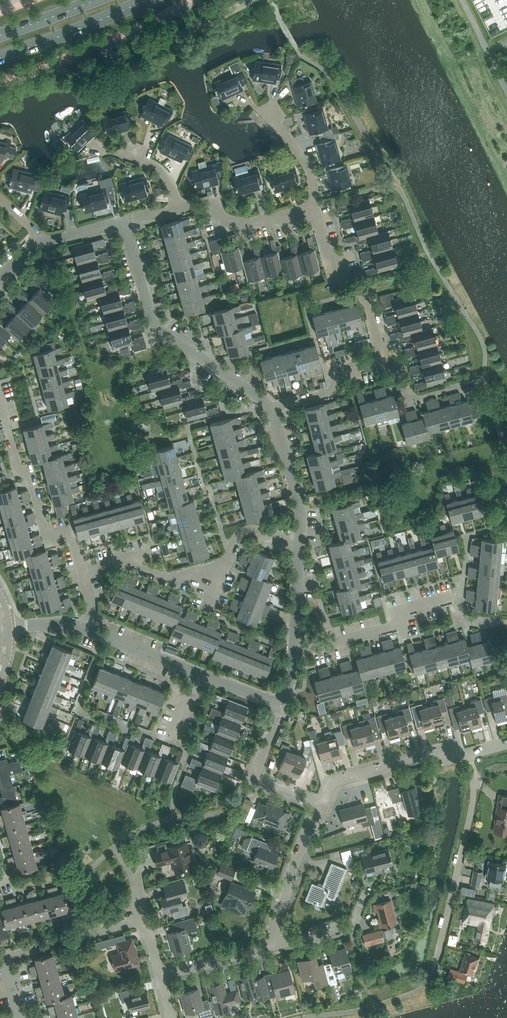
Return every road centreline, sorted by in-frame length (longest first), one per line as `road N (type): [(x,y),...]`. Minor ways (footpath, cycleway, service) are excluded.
road 1 (residential): [(271,410),(340,389),(336,373),(382,361),(370,306),(322,243),(313,208)]
road 2 (residential): [(271,410),(157,326),(123,219)]
road 3 (residential): [(84,571),(73,536),(49,543),(0,402)]
road 4 (residential): [(282,706),(86,628)]
road 5 (residential): [(437,954),(472,807),(467,754)]
road 6 (residential): [(294,649),(399,625),(396,612),(449,597)]
road 7 (residential): [(321,805),(338,781),(467,754)]
road 8 (primary): [(0,57),(145,0)]
road 9 (residential): [(179,208),(209,201),(221,225),(313,208)]
road 10 (residential): [(321,805),(254,778),(282,706)]
road 11 (residential): [(278,945),(274,927),(285,888),(321,805)]
road 12 (residential): [(108,564),(120,561),(167,579),(225,564),(235,542)]
road 13 (residential): [(300,543),(299,505),(271,410)]
road 14 (residential): [(161,977),(278,945)]

